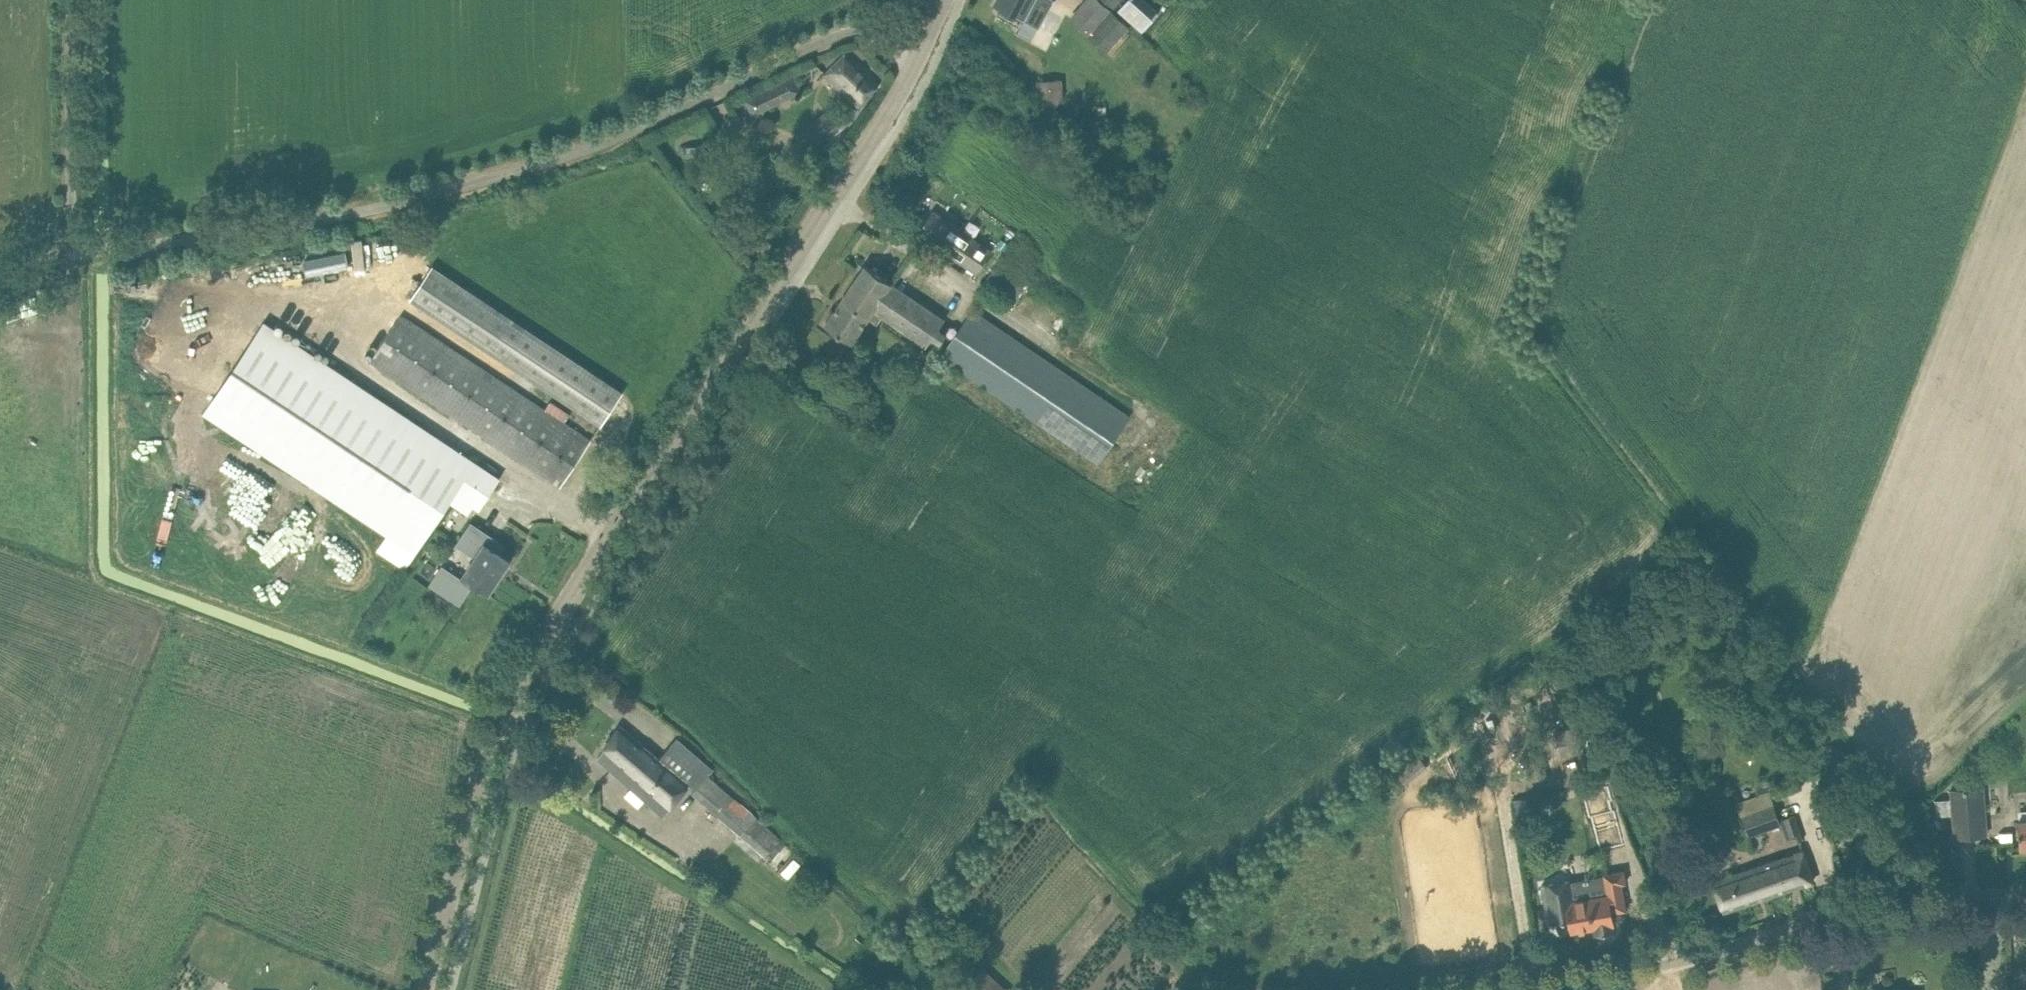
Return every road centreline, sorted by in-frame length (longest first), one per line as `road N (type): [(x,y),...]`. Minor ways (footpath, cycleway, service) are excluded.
road 1 (unclassified): [(920,48),(879,32),(829,39),(469,187),(278,236),(110,254),(82,240),(71,200),(69,0)]
road 2 (unclassified): [(423,989),(502,717),(641,480),(920,48)]
road 3 (unclassified): [(1517,989),(1879,910),(2025,897)]

